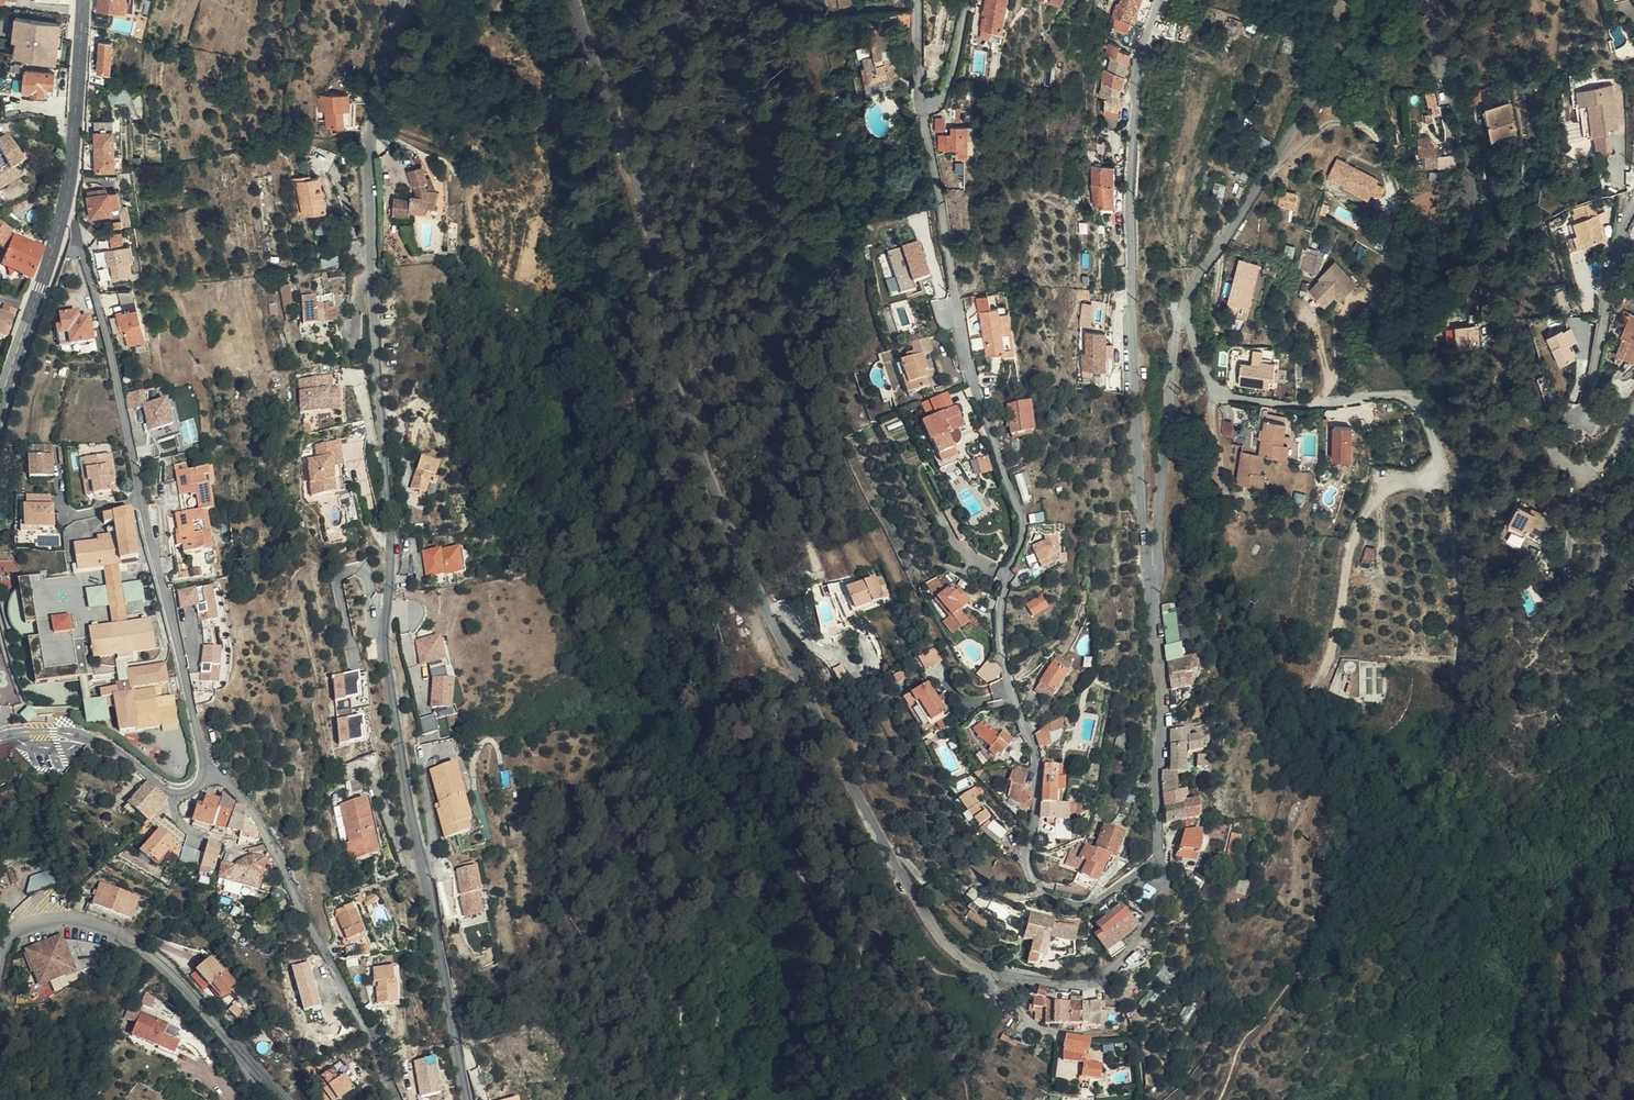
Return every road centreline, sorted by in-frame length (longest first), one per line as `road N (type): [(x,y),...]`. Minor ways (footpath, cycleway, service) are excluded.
road 1 (residential): [(580,0),(642,187),(706,464),(736,547),(941,937),(994,974),(1098,981),(1148,927),(1163,886),(1162,851)]
road 2 (residential): [(470,1099),(386,644),(393,553),(369,156),(400,0)]
road 3 (residential): [(924,99),(972,368),(1023,529),(999,614),(1000,644),(1035,746),(1032,871),(1047,898),(1079,905),(1097,901),(1162,851)]
road 4 (residential): [(1427,0),(1505,325),(1562,456),(1584,471),(1603,463),(1623,443),(1633,413)]
road 5 (residential): [(1151,580),(1130,190),(1142,63),(1159,0)]
road 6 (residential): [(64,211),(111,347),(194,719),(218,772)]
road 7 (residential): [(1183,313),(1203,374),(1224,394),(1411,404),(1420,411),(1434,458),(1411,494),(1385,498),(1362,520),(1337,658)]
road 8 (residential): [(0,962),(11,936),(48,919),(120,932),(162,963),(282,1099)]
road 9 (residential): [(218,772),(267,837),(400,1099)]
road 10 (residential): [(1183,313),(1325,67),(1343,0)]
road 11 (residential): [(1162,851),(1151,580)]
road 12 (residential): [(1151,580),(1158,572),(1183,313)]
road 13 (residential): [(0,737),(45,730),(91,736),(173,791),(218,772)]
road 14 (residential): [(1633,208),(1589,422)]
road 15 (secondary): [(64,211),(84,0)]
road 16 (residential): [(924,99),(942,106),(954,85),(976,0)]

